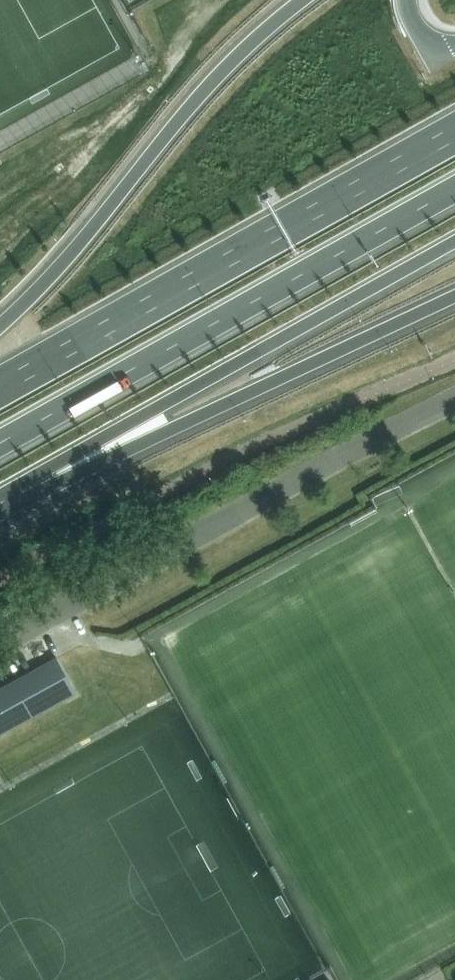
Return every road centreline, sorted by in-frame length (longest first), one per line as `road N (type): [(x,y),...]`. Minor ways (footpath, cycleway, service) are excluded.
road 1 (trunk): [(454,134),(0,389)]
road 2 (trunk): [(0,442),(454,189)]
road 3 (trunk): [(21,492),(454,238)]
road 4 (trunk): [(21,492),(172,430),(454,295)]
road 5 (trunk): [(304,0),(226,65),(57,270),(0,323)]

